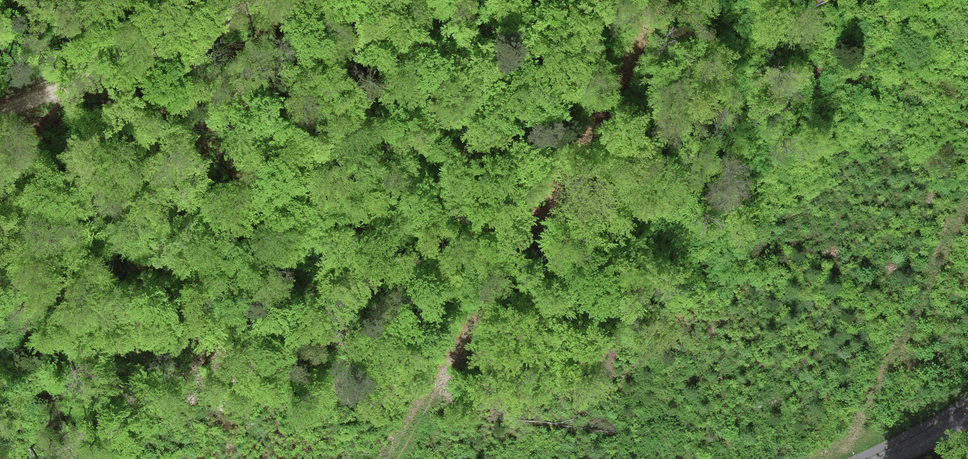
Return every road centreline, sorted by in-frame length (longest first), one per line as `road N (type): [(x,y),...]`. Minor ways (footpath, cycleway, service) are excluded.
road 1 (track): [(393,458),(624,82),(660,0)]
road 2 (track): [(835,458),(897,357),(967,200)]
road 3 (track): [(0,109),(116,68),(253,0)]
road 4 (track): [(93,76),(0,174)]

